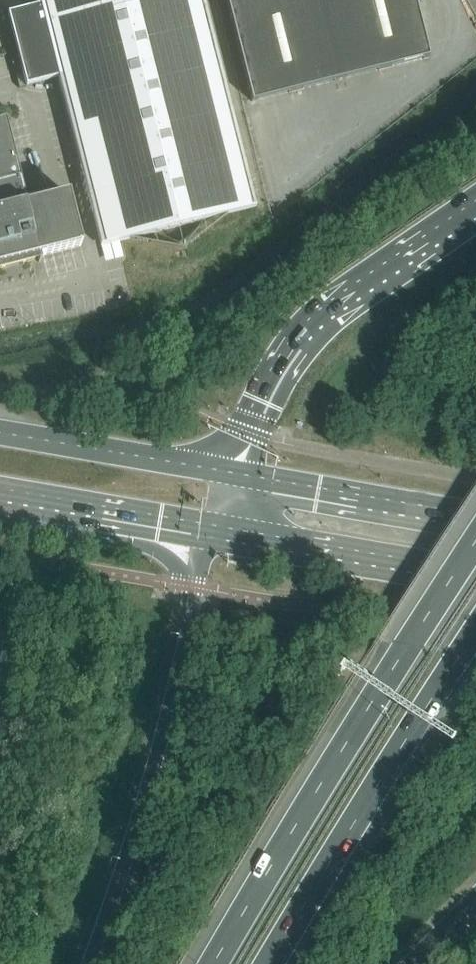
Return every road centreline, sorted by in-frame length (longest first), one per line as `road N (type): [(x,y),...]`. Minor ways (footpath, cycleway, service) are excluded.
road 1 (motorway): [(475,538),(208,963)]
road 2 (motorway): [(208,537),(140,829),(94,963)]
road 3 (motorway): [(276,963),(475,629)]
road 4 (motorway): [(475,201),(314,313),(269,373),(221,470)]
road 5 (primary): [(208,537),(475,584)]
road 6 (primary): [(475,516),(221,470)]
road 7 (primary): [(221,470),(0,434)]
road 8 (primary): [(0,503),(208,537)]

